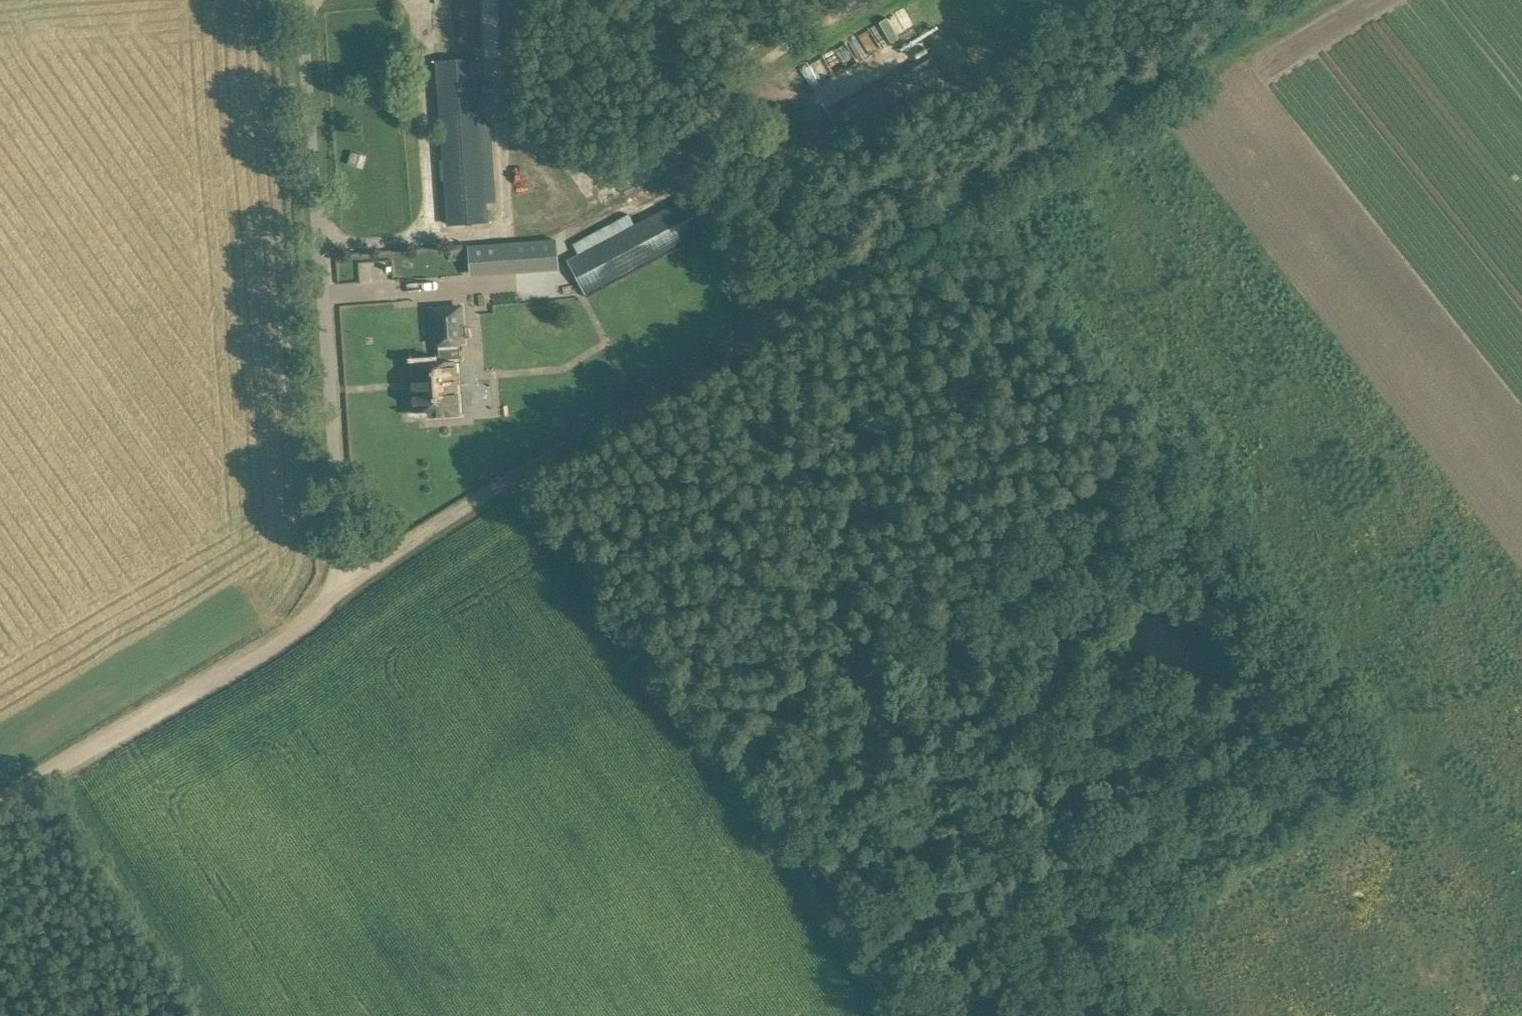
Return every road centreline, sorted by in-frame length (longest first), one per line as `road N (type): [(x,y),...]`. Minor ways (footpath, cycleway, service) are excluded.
road 1 (track): [(1313,0),(539,465),(348,585),(246,661),(0,802)]
road 2 (unclassified): [(348,585),(302,0)]

